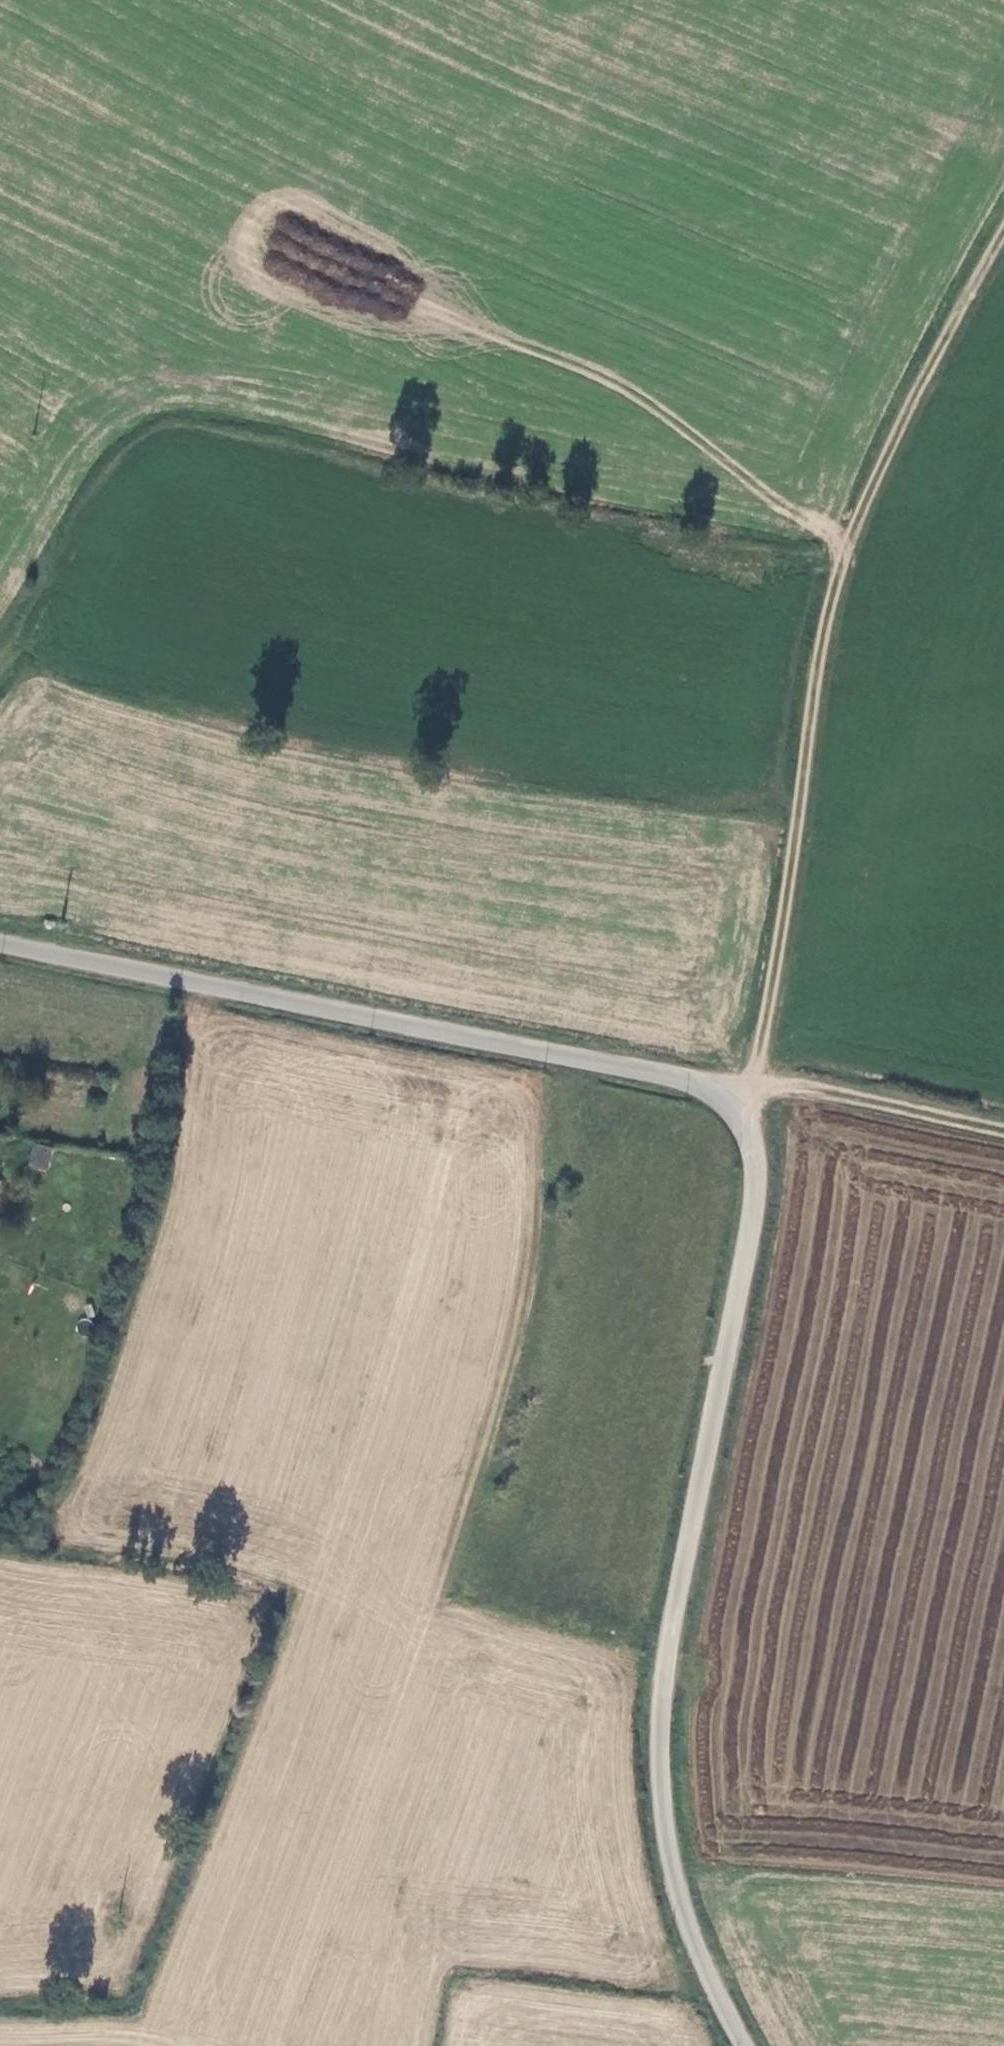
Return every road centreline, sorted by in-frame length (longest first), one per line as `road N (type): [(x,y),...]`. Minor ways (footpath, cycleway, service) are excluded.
road 1 (tertiary): [(0,941),(661,1072),(711,1087),(741,1117),(756,1197),(689,1527),(658,1767),(675,1888),(746,2045)]
road 2 (track): [(759,1075),(816,649),(872,483),(1003,228)]
road 3 (track): [(1003,1128),(759,1075),(741,1117)]

